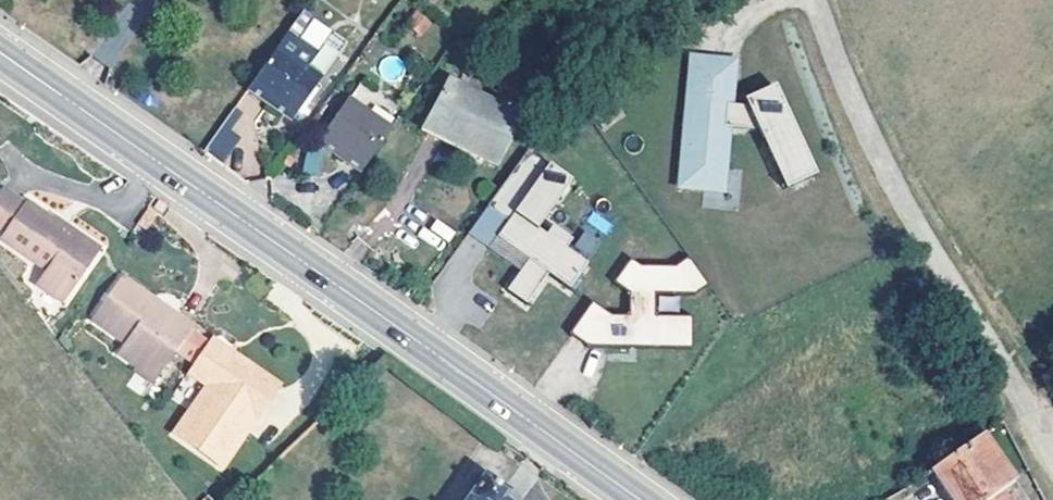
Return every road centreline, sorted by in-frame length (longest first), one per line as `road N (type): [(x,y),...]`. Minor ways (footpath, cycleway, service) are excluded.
road 1 (secondary): [(639,499),(0,52)]
road 2 (unclassified): [(1052,460),(1019,392),(898,201),(816,0)]

